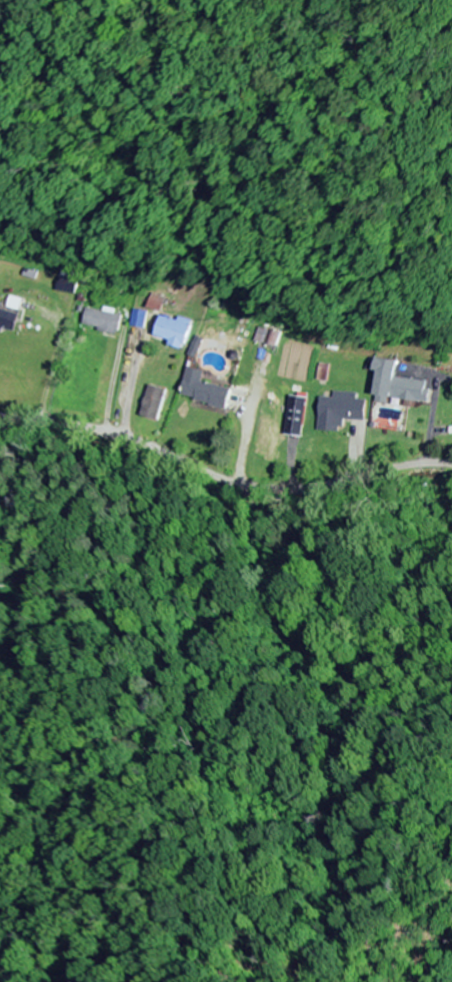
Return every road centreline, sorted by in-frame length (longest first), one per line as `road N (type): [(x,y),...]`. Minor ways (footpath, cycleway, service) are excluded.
road 1 (residential): [(451,464),(260,487),(109,431),(0,415)]

